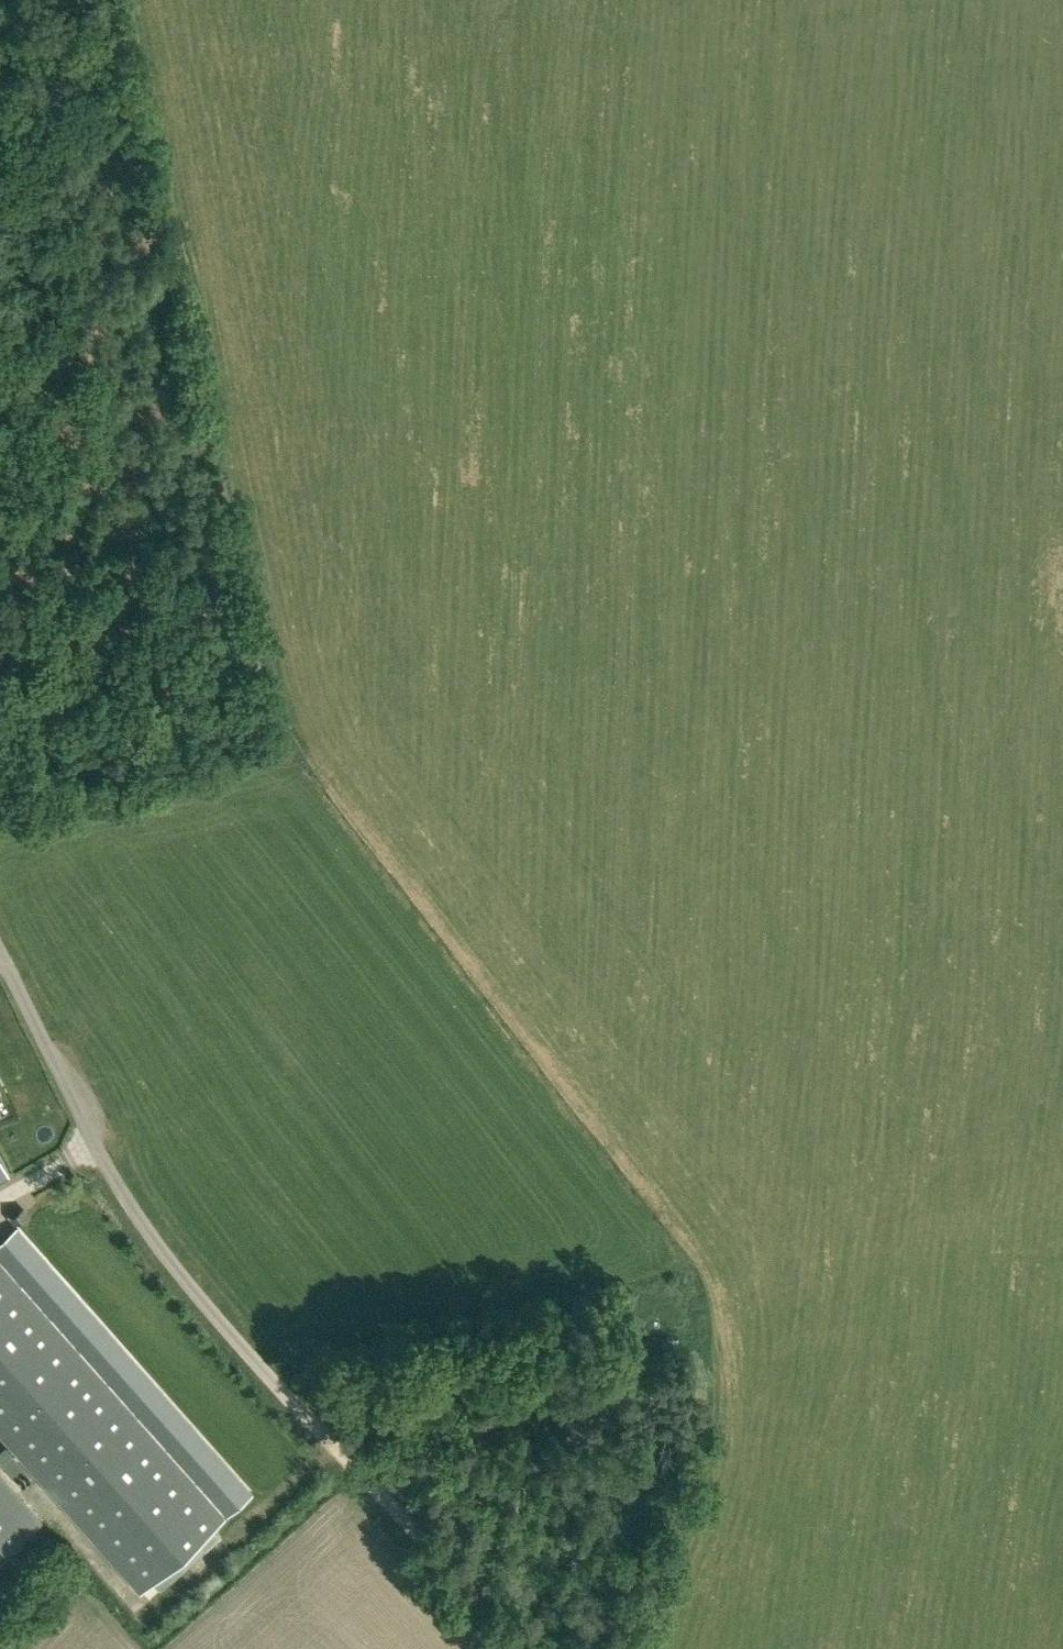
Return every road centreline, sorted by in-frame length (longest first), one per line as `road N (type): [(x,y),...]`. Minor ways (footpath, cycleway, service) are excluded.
road 1 (unclassified): [(245,1350),(121,1192),(0,946)]
road 2 (track): [(245,1350),(529,1648)]

